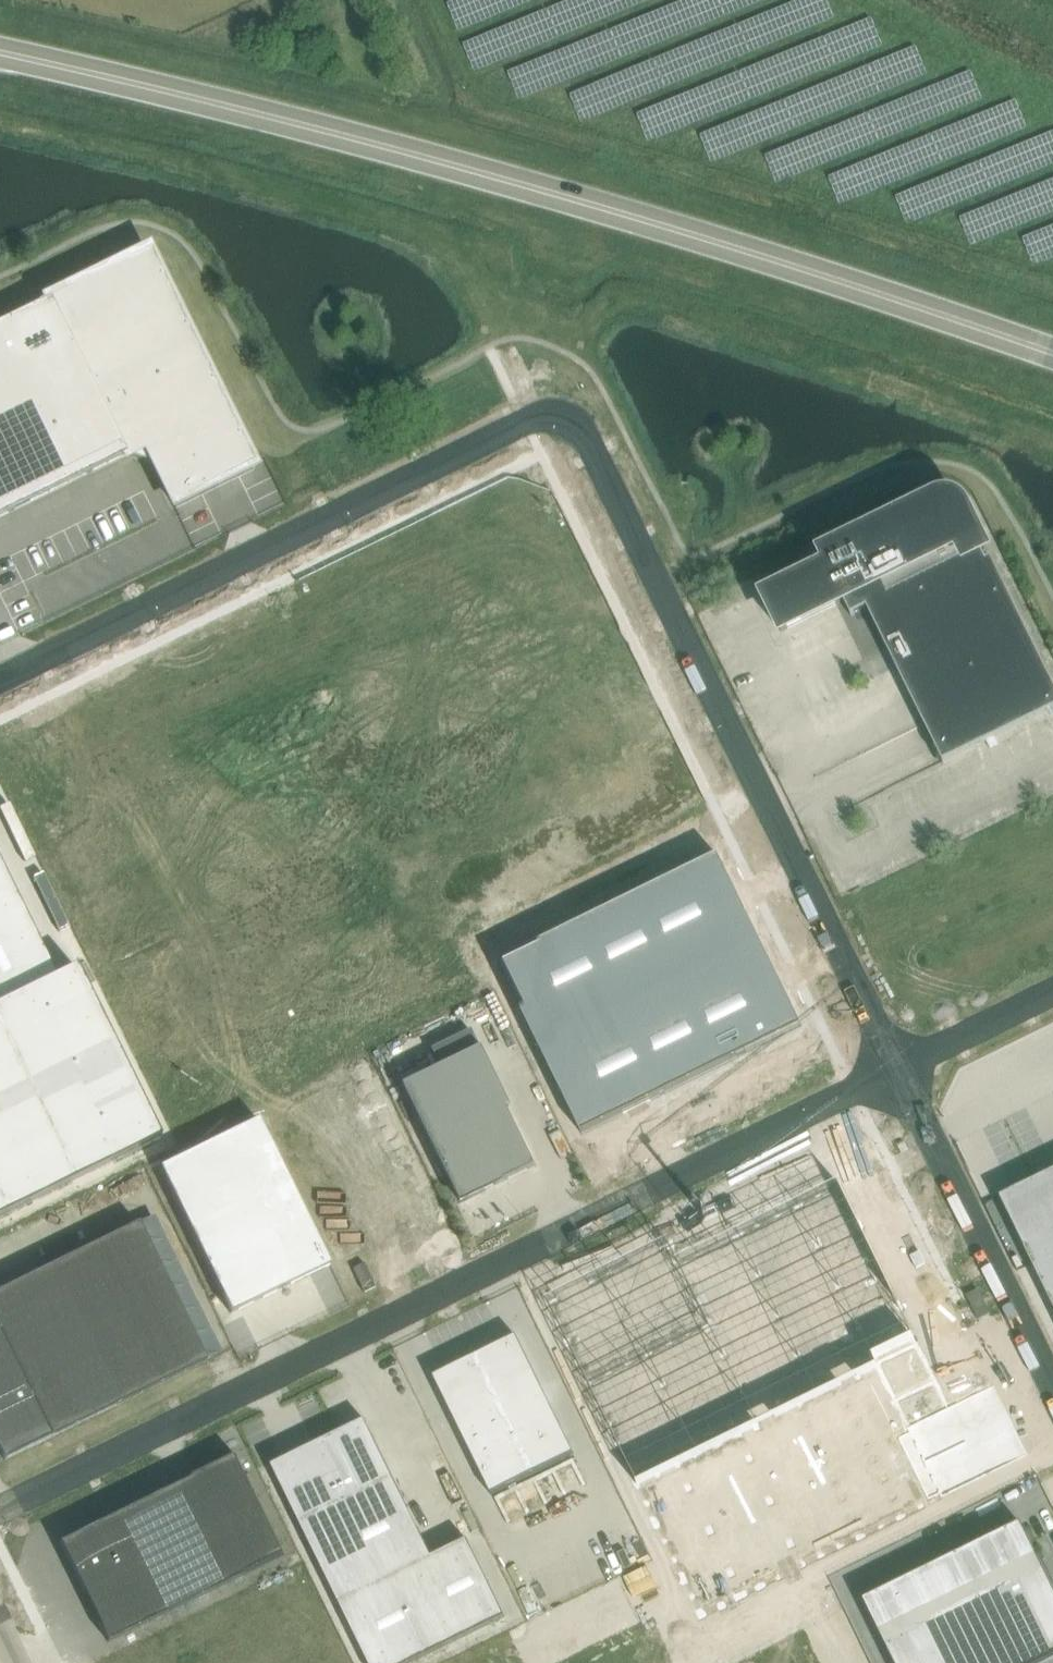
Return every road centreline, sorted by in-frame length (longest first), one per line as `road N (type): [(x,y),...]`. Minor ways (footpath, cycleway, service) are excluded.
road 1 (primary): [(1052,347),(698,230),(0,52)]
road 2 (unclassified): [(903,1066),(0,1506)]
road 3 (unclassified): [(903,1066),(582,429),(565,417)]
road 4 (unclassified): [(0,679),(523,420),(565,417)]
road 5 (unclassified): [(1052,1374),(903,1066)]
road 6 (unclassified): [(1052,991),(903,1066)]

